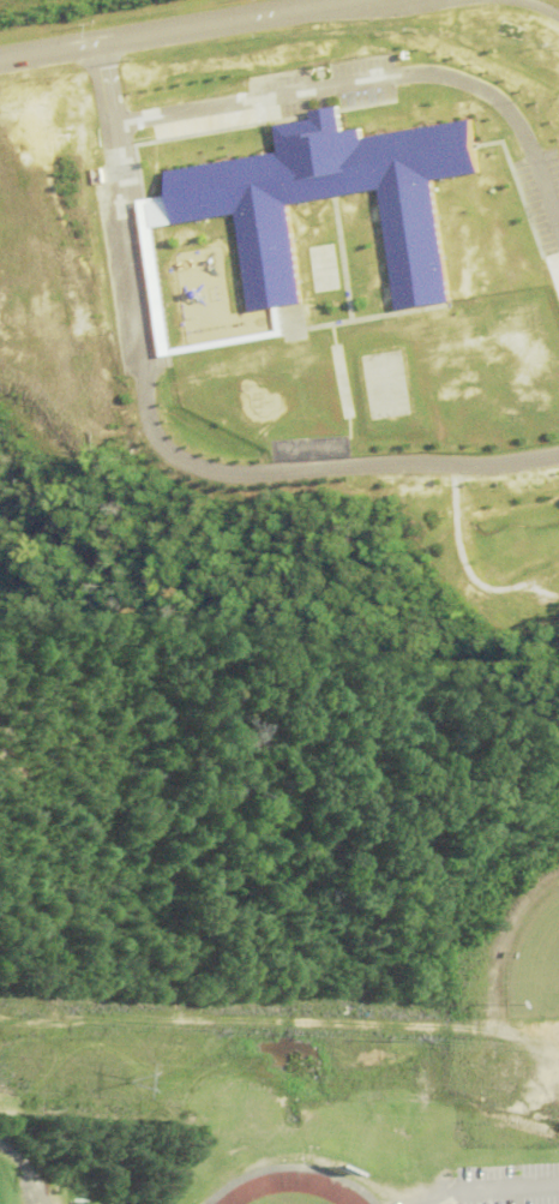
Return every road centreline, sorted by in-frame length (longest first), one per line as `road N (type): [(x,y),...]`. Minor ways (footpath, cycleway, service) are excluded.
road 1 (secondary): [(0,61),(366,0)]

